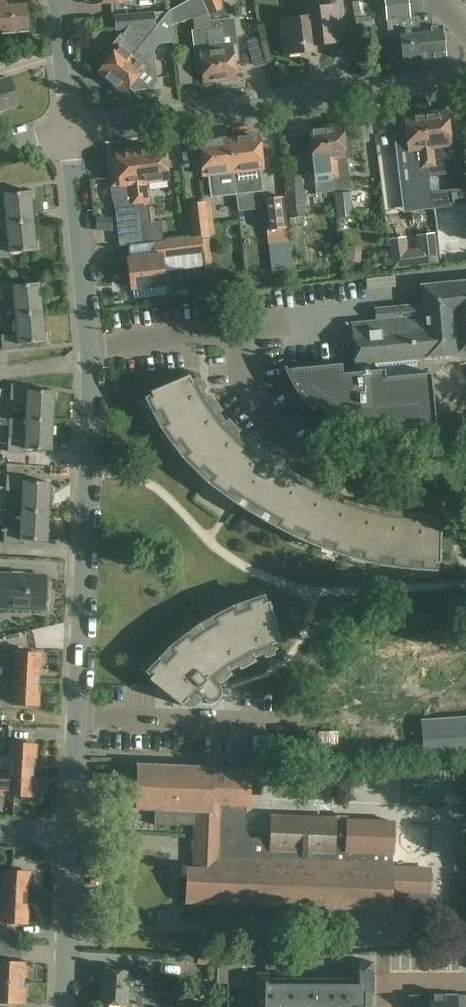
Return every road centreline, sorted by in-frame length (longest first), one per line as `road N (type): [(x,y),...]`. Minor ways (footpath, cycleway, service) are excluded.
road 1 (residential): [(69,836),(91,352),(71,137)]
road 2 (residential): [(465,79),(210,110),(71,137)]
road 3 (residential): [(60,1006),(69,836)]
road 4 (residential): [(71,137),(58,0)]

